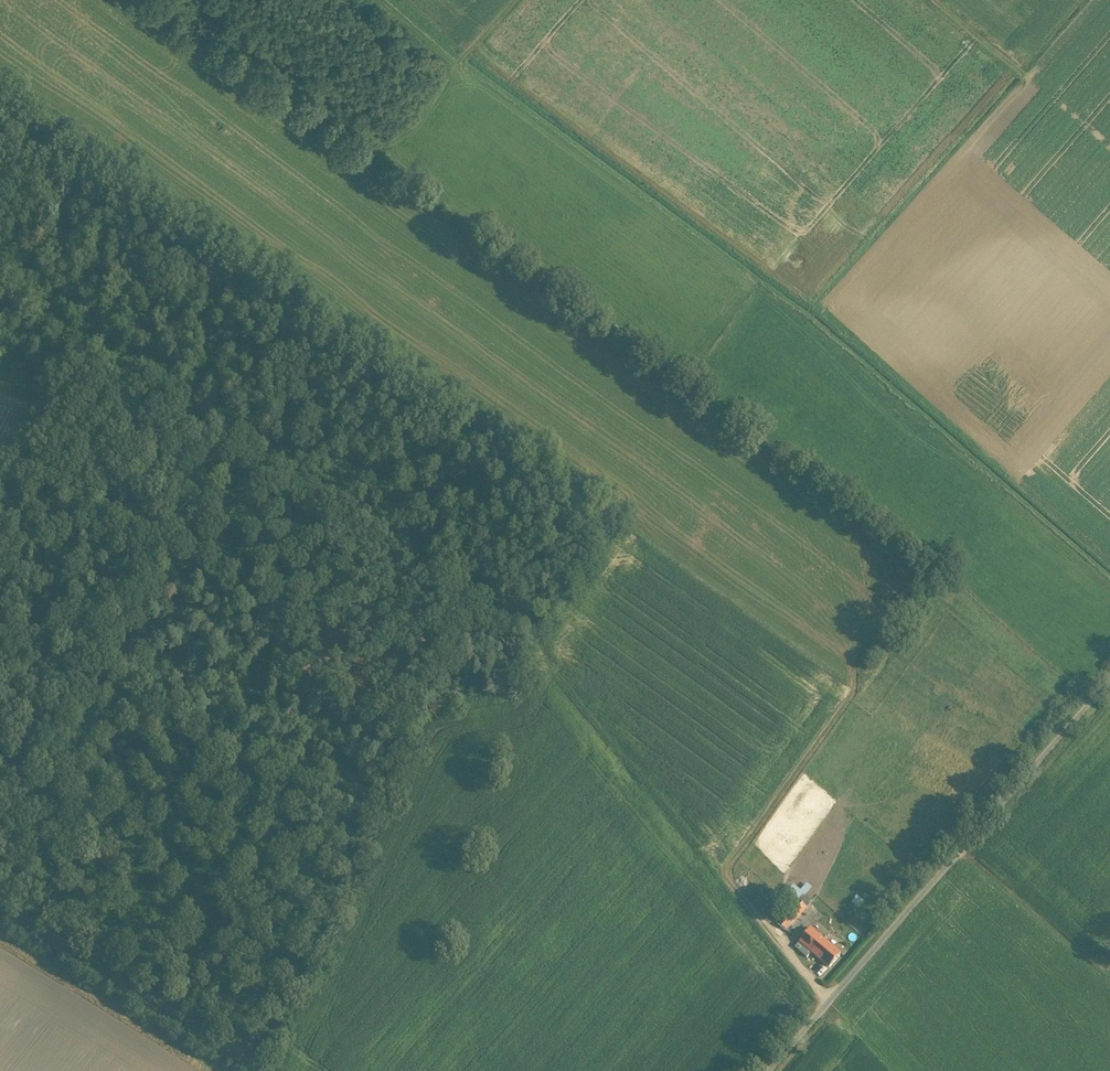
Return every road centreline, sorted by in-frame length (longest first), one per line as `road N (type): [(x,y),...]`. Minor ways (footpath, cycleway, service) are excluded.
road 1 (unclassified): [(767,1070),(1109,681)]
road 2 (unclassified): [(0,904),(267,1070)]

